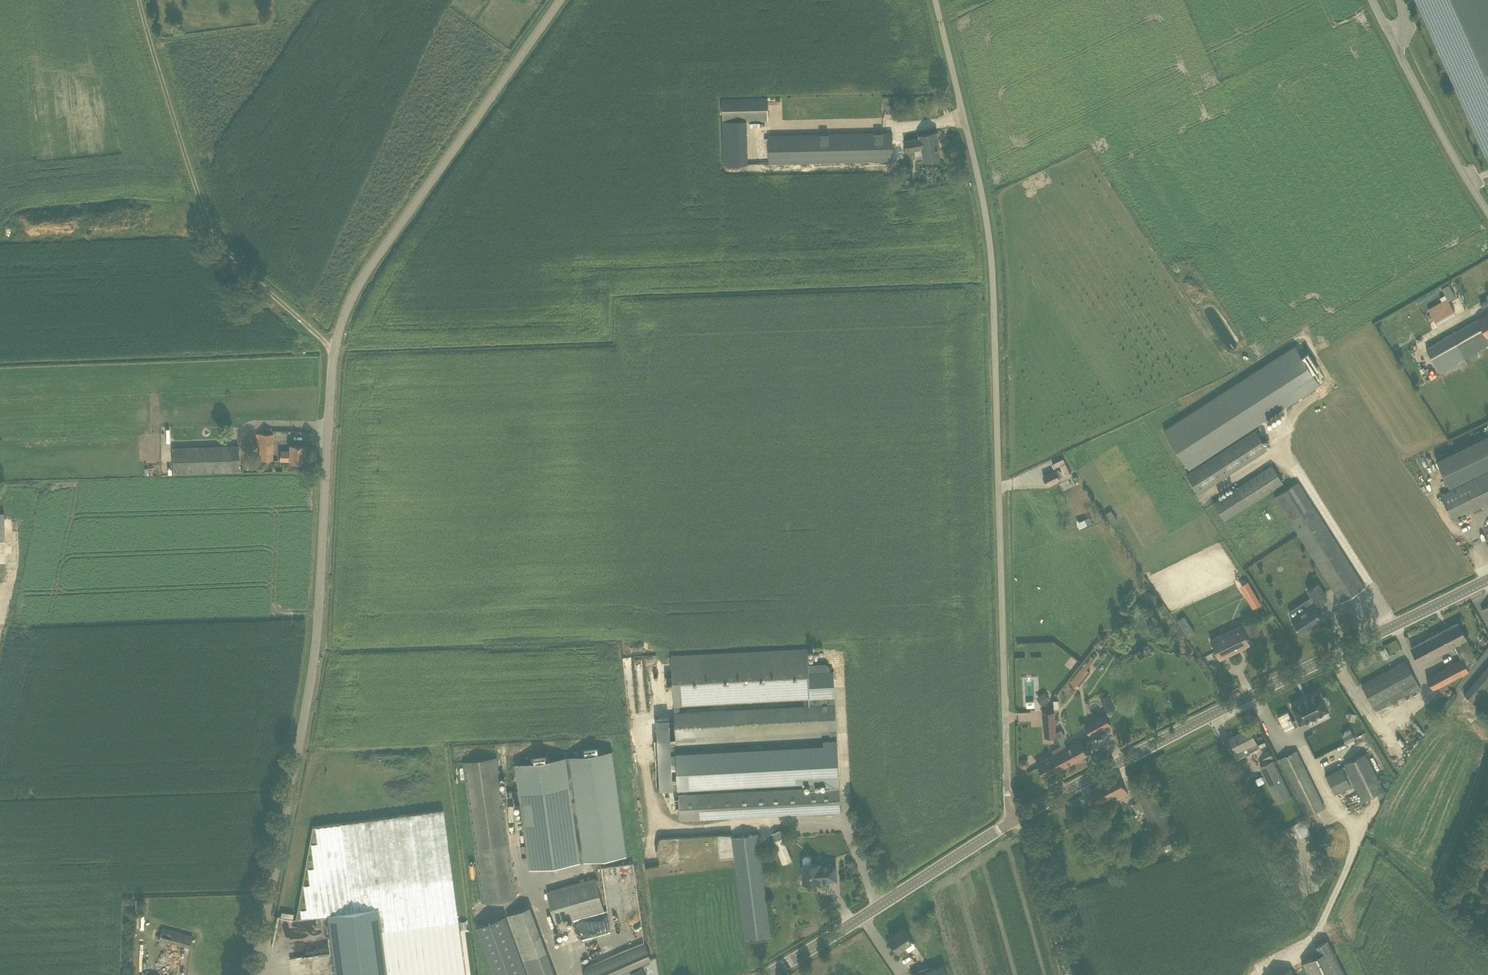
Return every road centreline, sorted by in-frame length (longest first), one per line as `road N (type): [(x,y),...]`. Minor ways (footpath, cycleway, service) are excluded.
road 1 (unclassified): [(251,974),(305,680),(335,341),(346,310),(563,0)]
road 2 (unclassified): [(1010,822),(992,251),(935,0)]
road 3 (tertiary): [(1010,822),(1487,578)]
road 4 (track): [(335,350),(228,254),(203,214),(139,0)]
road 5 (tertiary): [(766,974),(1010,822)]
road 6 (unclassified): [(1487,208),(1369,0)]
road 7 (track): [(1358,830),(1319,931),(1258,974)]
road 8 (track): [(1023,814),(1072,974)]

